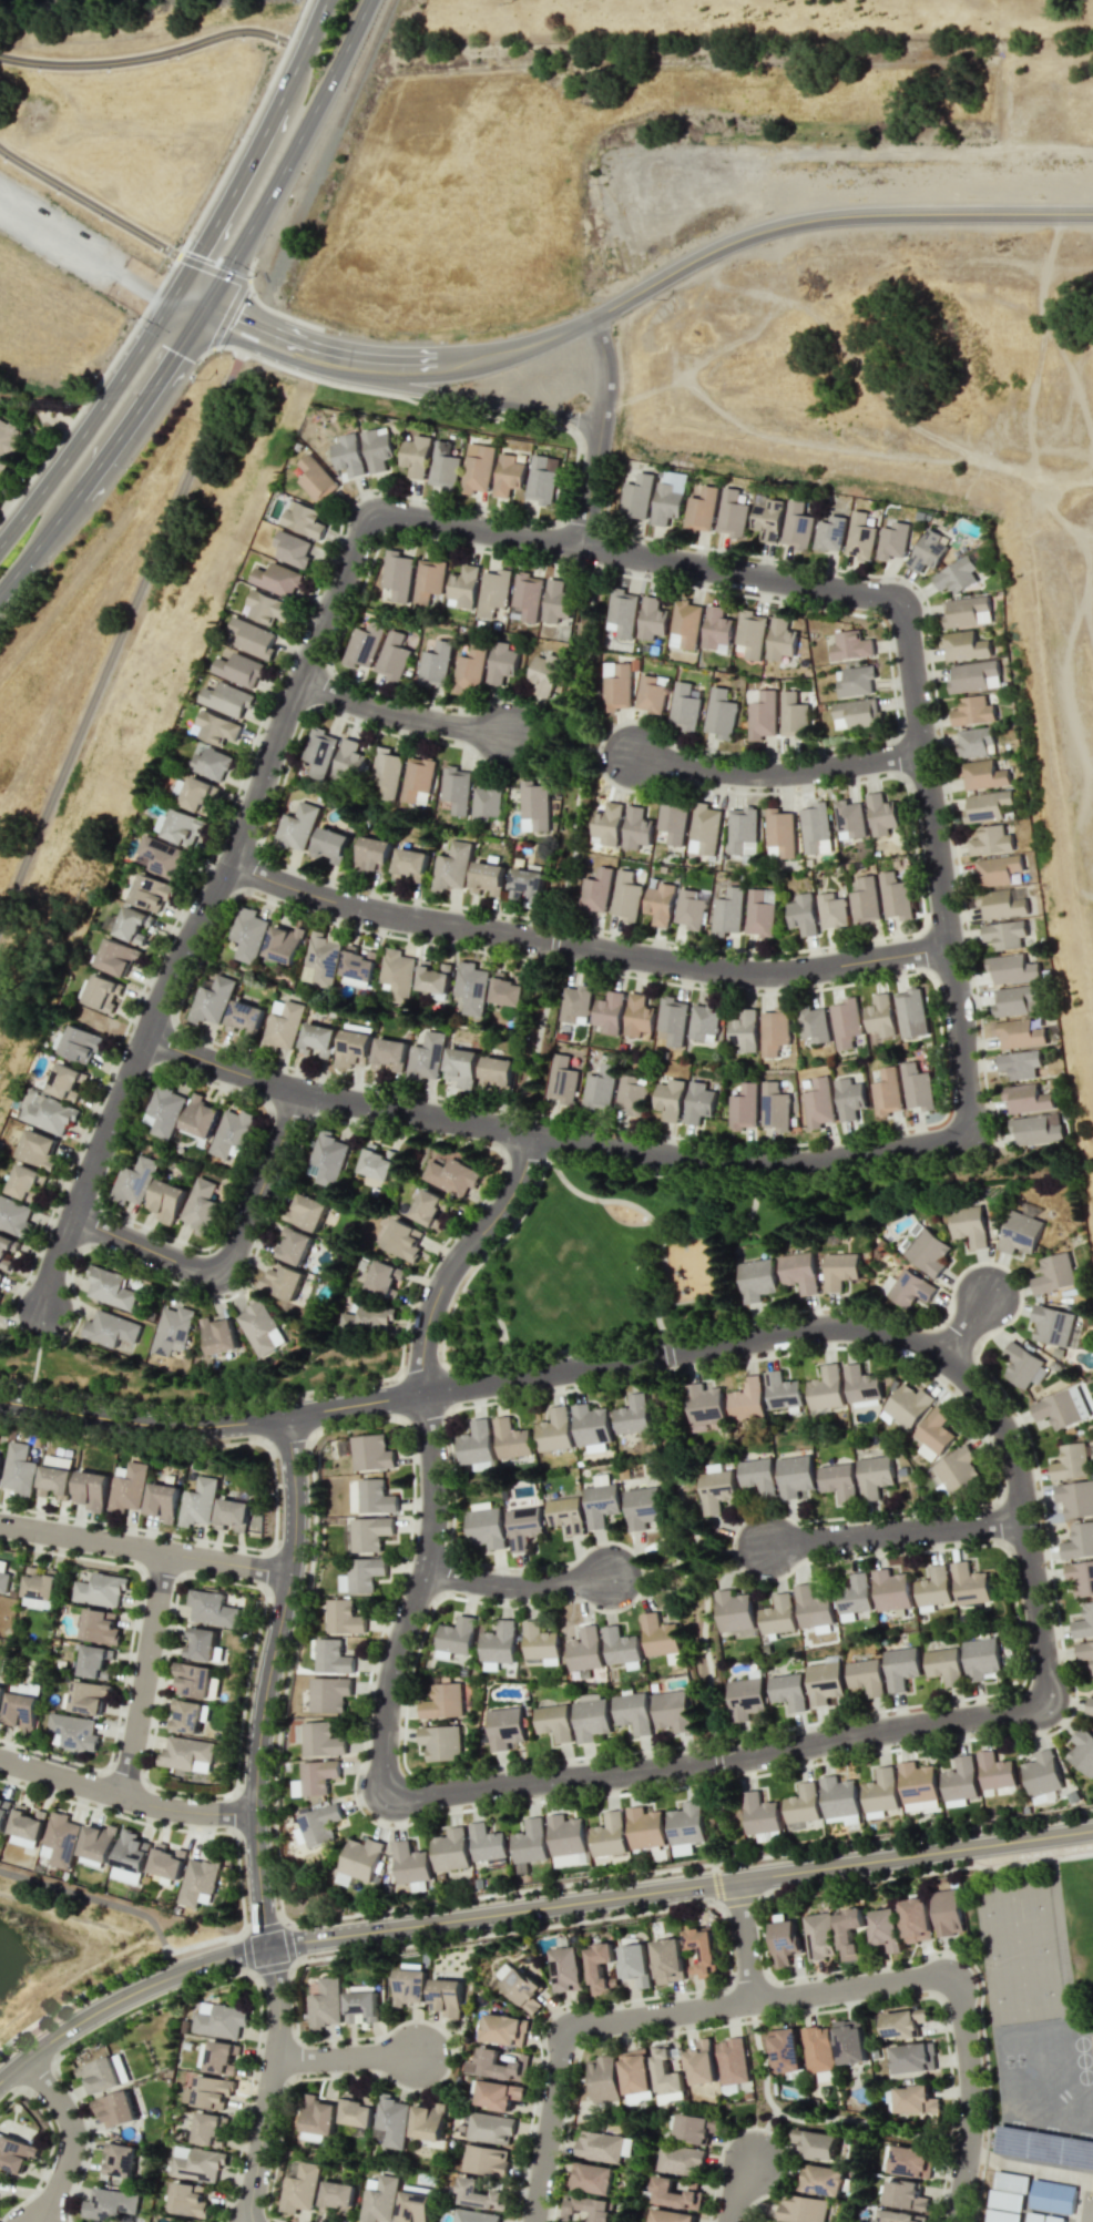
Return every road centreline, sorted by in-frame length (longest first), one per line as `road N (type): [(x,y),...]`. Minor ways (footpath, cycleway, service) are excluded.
road 1 (residential): [(284,1415),(794,1331),(858,1328),(916,1343),(967,1379),(1010,1448),(1045,1673),(1040,1703)]
road 2 (residential): [(43,1309),(55,1251),(143,1034),(252,808),(367,519)]
road 3 (residential): [(957,1137),(767,1168),(666,1159),(300,1090),(143,1034)]
road 4 (residential): [(955,2221),(969,2111),(960,2001),(951,1978),(929,1977),(568,2029),(531,2221)]
road 5 (residential): [(948,947),(768,974),(724,971),(360,908),(228,862)]
road 6 (residential): [(1040,1703),(716,1761),(435,1794),(391,1786)]
road 7 (tertiary): [(284,1415),(293,1542),(258,1727),(254,1813),(267,1947)]
road 8 (residential): [(903,615),(968,1118),(957,1137)]
road 9 (tertiary): [(267,1947),(735,1879)]
road 10 (residential): [(1092,213),(856,215),(773,230),(704,254),(645,288)]
road 11 (residential): [(203,307),(218,332),(307,366),(601,419)]
road 12 (residential): [(391,1786),(382,1766),(387,1694),(431,1515),(422,1393)]
road 13 (tertiary): [(735,1879),(1092,1829)]
road 14 (residential): [(70,1216),(214,1273),(232,1253),(300,1090)]
road 15 (secondary): [(203,307),(299,139),(366,0)]
road 16 (residential): [(580,546),(854,594),(903,615)]
road 17 (secondary): [(175,295),(0,544)]
road 18 (tertiary): [(0,2079),(121,1997),(267,1947)]
road 19 (residential): [(289,1572),(0,1523)]
road 20 (residential): [(921,751),(779,774),(632,756)]
road 21 (residential): [(531,1133),(509,1196),(433,1297),(421,1343),(422,1393)]
road 22 (tertiary): [(0,1400),(154,1425),(284,1415)]
road 23 (residential): [(267,1947),(277,2009),(251,2220)]
road 24 (residential): [(458,368),(350,354),(203,307)]
road 25 (residential): [(0,1760),(153,1805),(254,1813)]
road 26 (residential): [(1022,1520),(768,1545)]
road 27 (residential): [(118,1795),(164,1551)]
road 28 (residential): [(592,318),(604,391),(580,546)]
road 29 (secondary): [(75,495),(203,307)]
road 30 (secondary): [(279,99),(175,295)]
road 31 (residential): [(367,519),(379,513),(580,546)]
road 32 (residential): [(503,734),(387,713),(298,679)]
road 33 (residential): [(645,288),(553,336),(458,368)]
road 34 (residential): [(175,295),(0,205)]
road 35 (residential): [(422,1567),(504,1587),(607,1576)]
road 36 (residential): [(23,2059),(61,2104),(71,2136),(40,2221)]
road 37 (residential): [(273,2057),(416,2055)]
road 38 (residential): [(735,1879),(752,2001)]
road 39 (secondary): [(0,591),(75,495)]

